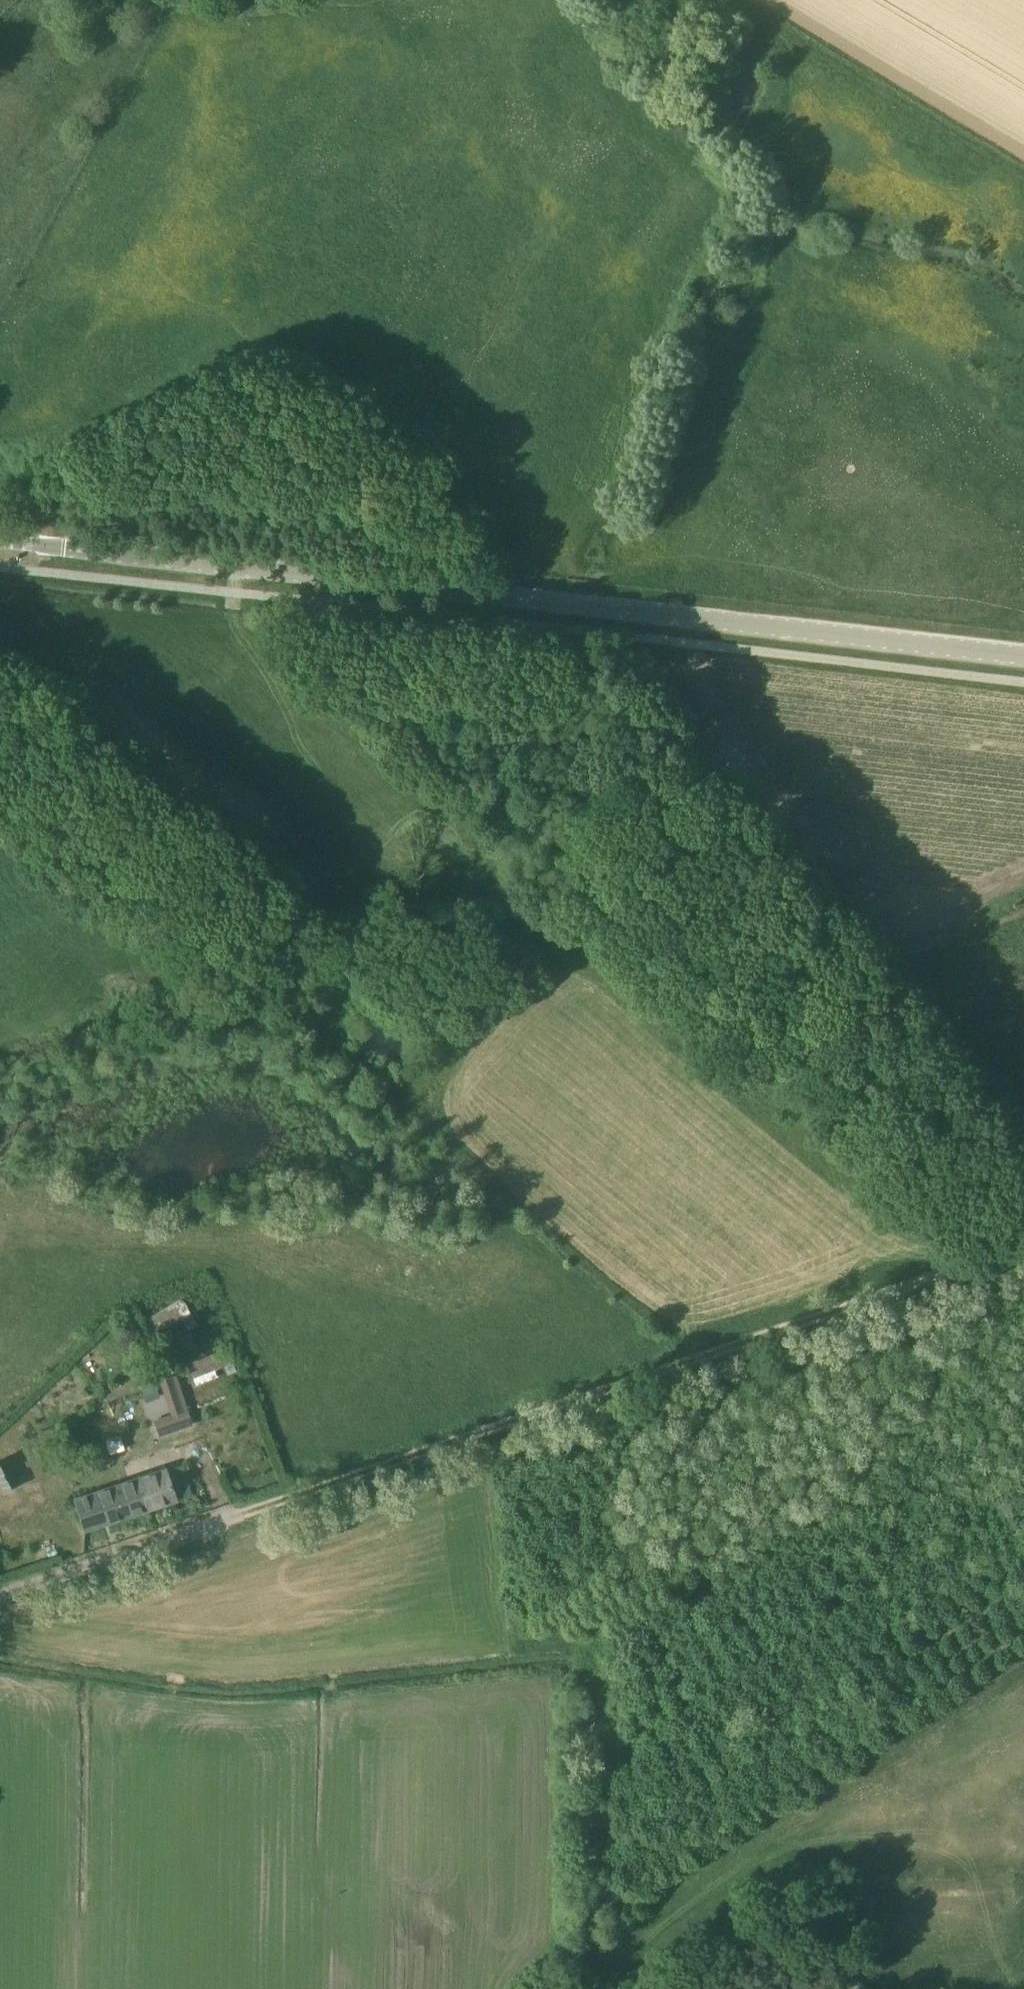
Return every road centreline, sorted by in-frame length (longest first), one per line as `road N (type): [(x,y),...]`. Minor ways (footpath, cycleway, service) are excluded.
road 1 (tertiary): [(1023,657),(18,544)]
road 2 (track): [(1023,1252),(222,1516)]
road 3 (unclassified): [(222,1516),(0,1593)]

